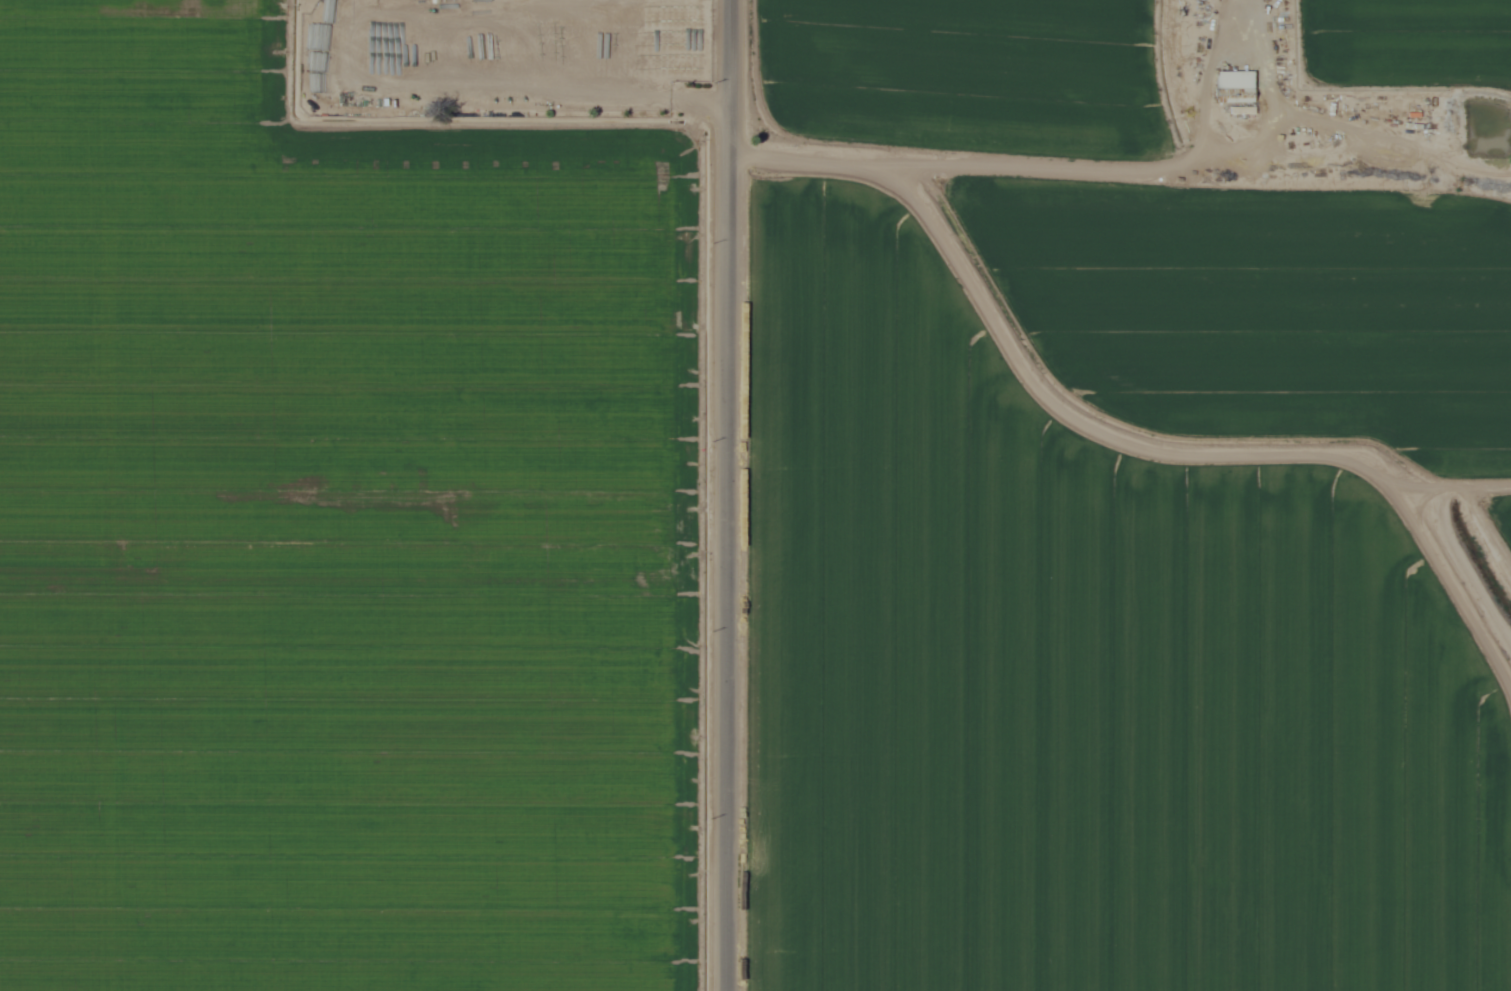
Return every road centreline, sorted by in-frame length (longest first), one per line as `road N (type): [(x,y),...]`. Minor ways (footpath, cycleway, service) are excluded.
road 1 (residential): [(746,990),(745,0)]

